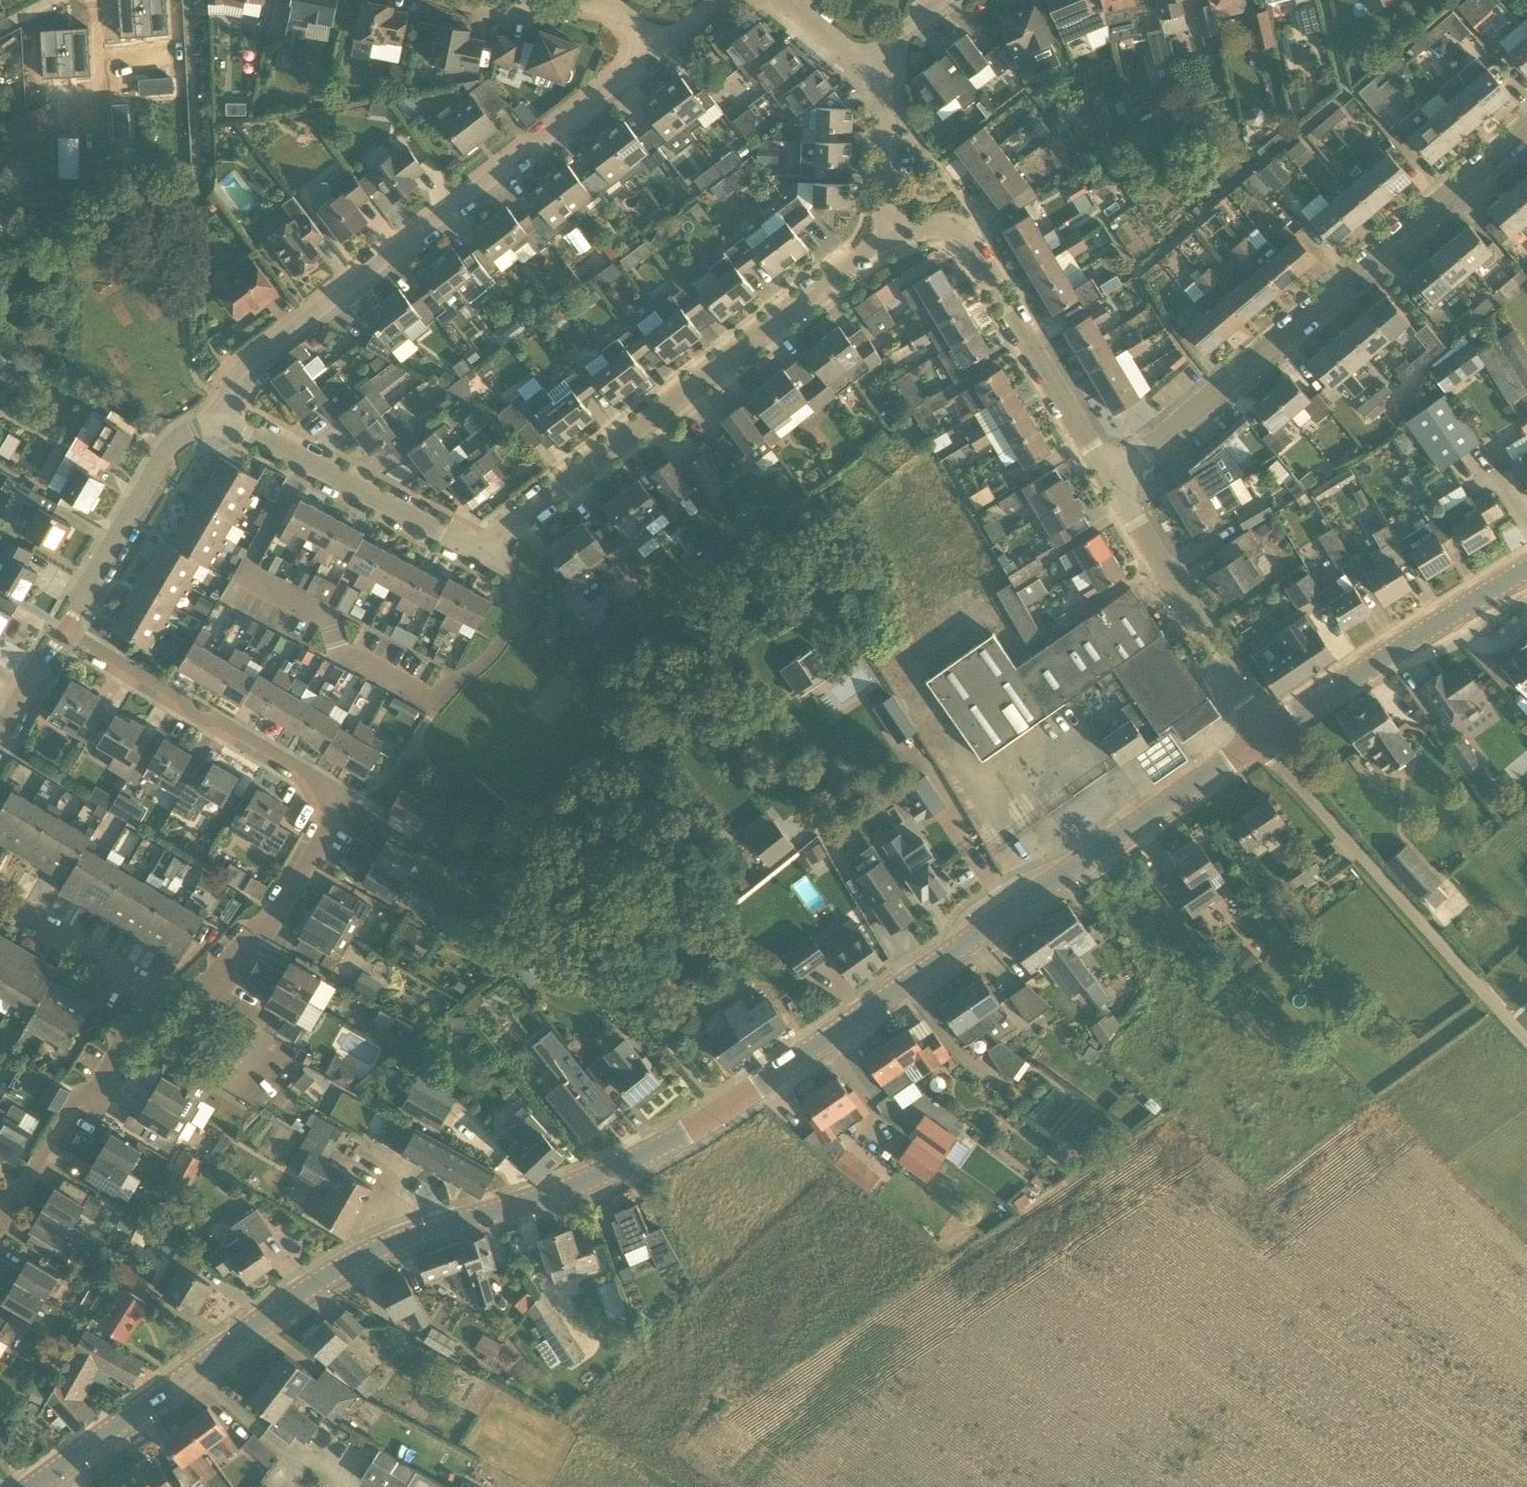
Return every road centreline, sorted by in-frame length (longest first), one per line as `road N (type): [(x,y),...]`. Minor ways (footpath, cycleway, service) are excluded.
road 1 (tertiary): [(37,1486),(363,1259),(567,1187),(720,1106),(1262,732)]
road 2 (residential): [(216,417),(444,535),(474,544),(501,538),(873,241),(904,205)]
road 3 (residential): [(62,629),(302,769),(326,785),(338,807),(224,981),(174,1000)]
road 4 (residential): [(216,417),(252,362),(653,44)]
road 5 (residential): [(1118,466),(1526,124)]
road 6 (unclassified): [(1526,1044),(1262,732)]
road 7 (residential): [(1118,466),(977,231),(957,213),(904,205)]
road 8 (tertiary): [(1262,732),(1526,570)]
road 9 (residential): [(1262,732),(1118,466)]
road 10 (residential): [(9,1201),(75,1099),(124,1075),(174,1000)]
road 11 (residential): [(62,629),(164,456),(216,417)]
road 12 (track): [(201,202),(186,0)]
road 13 (residential): [(174,1000),(0,899)]
road 14 (residential): [(904,205),(890,174),(891,61)]
road 15 (residential): [(891,61),(861,64),(788,0)]
road 16 (residential): [(0,732),(62,629)]

